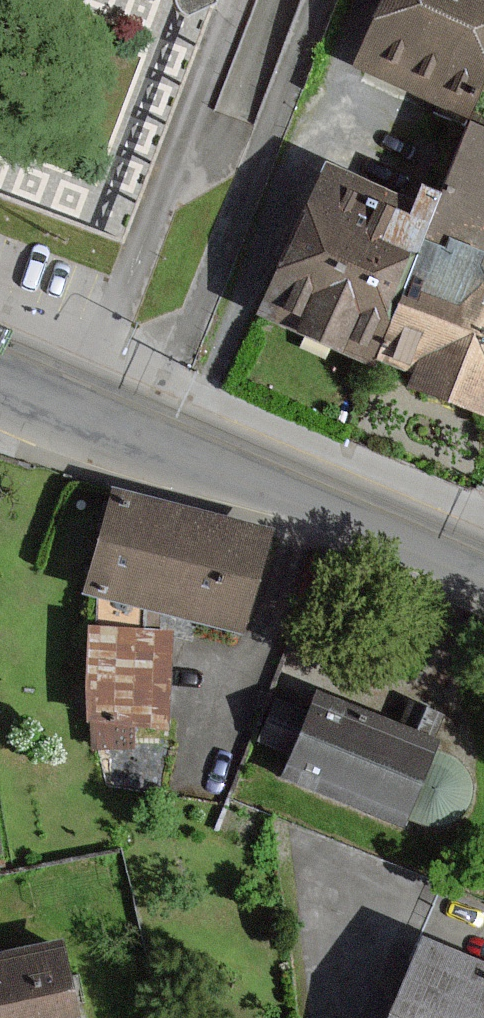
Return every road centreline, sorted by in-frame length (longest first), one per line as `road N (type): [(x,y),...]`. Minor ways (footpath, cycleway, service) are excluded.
road 1 (tertiary): [(483,569),(0,375)]

